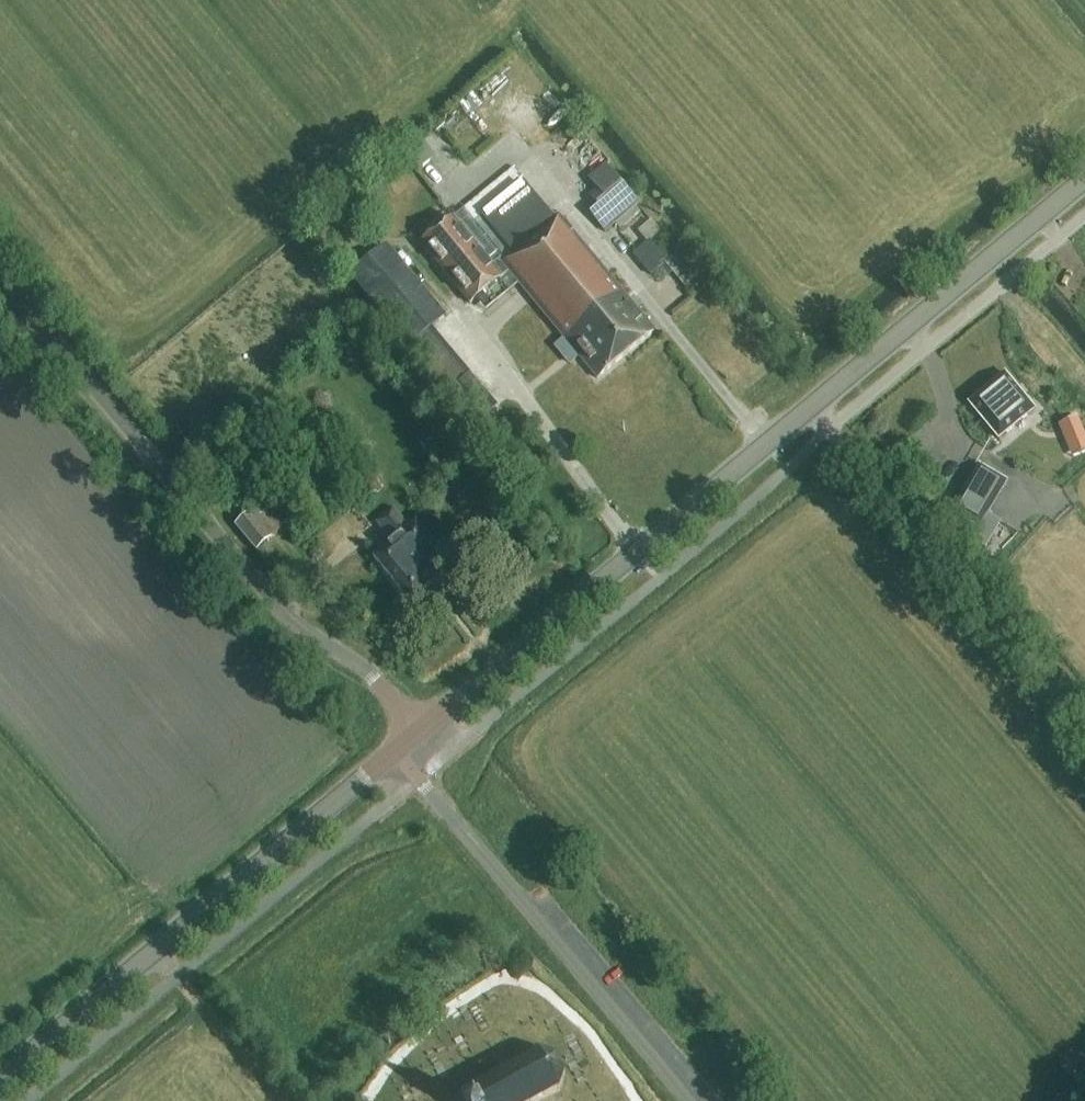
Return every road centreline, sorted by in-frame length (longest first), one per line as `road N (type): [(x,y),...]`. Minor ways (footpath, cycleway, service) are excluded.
road 1 (tertiary): [(417,733),(1084,181)]
road 2 (unclassified): [(417,733),(367,673),(300,628),(0,274)]
road 3 (tertiary): [(0,1081),(394,752)]
road 4 (unclassified): [(687,1100),(394,752)]

